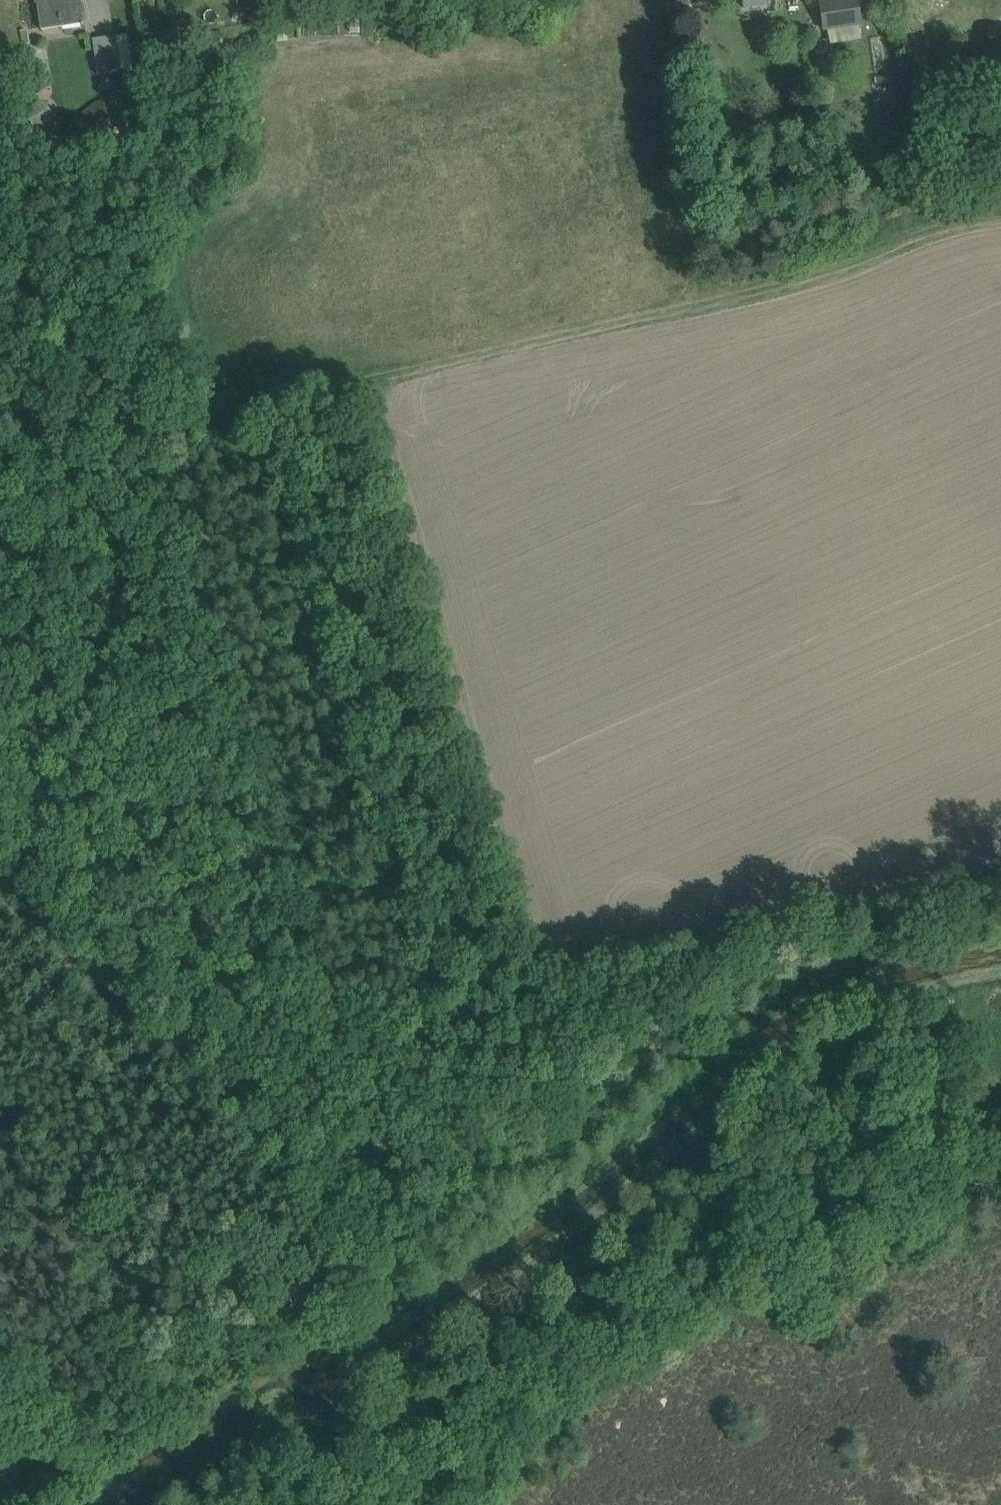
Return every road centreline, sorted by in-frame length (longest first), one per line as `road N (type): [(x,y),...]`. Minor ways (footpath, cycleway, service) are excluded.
road 1 (track): [(0,580),(173,432),(213,416),(655,312),(1000,210)]

